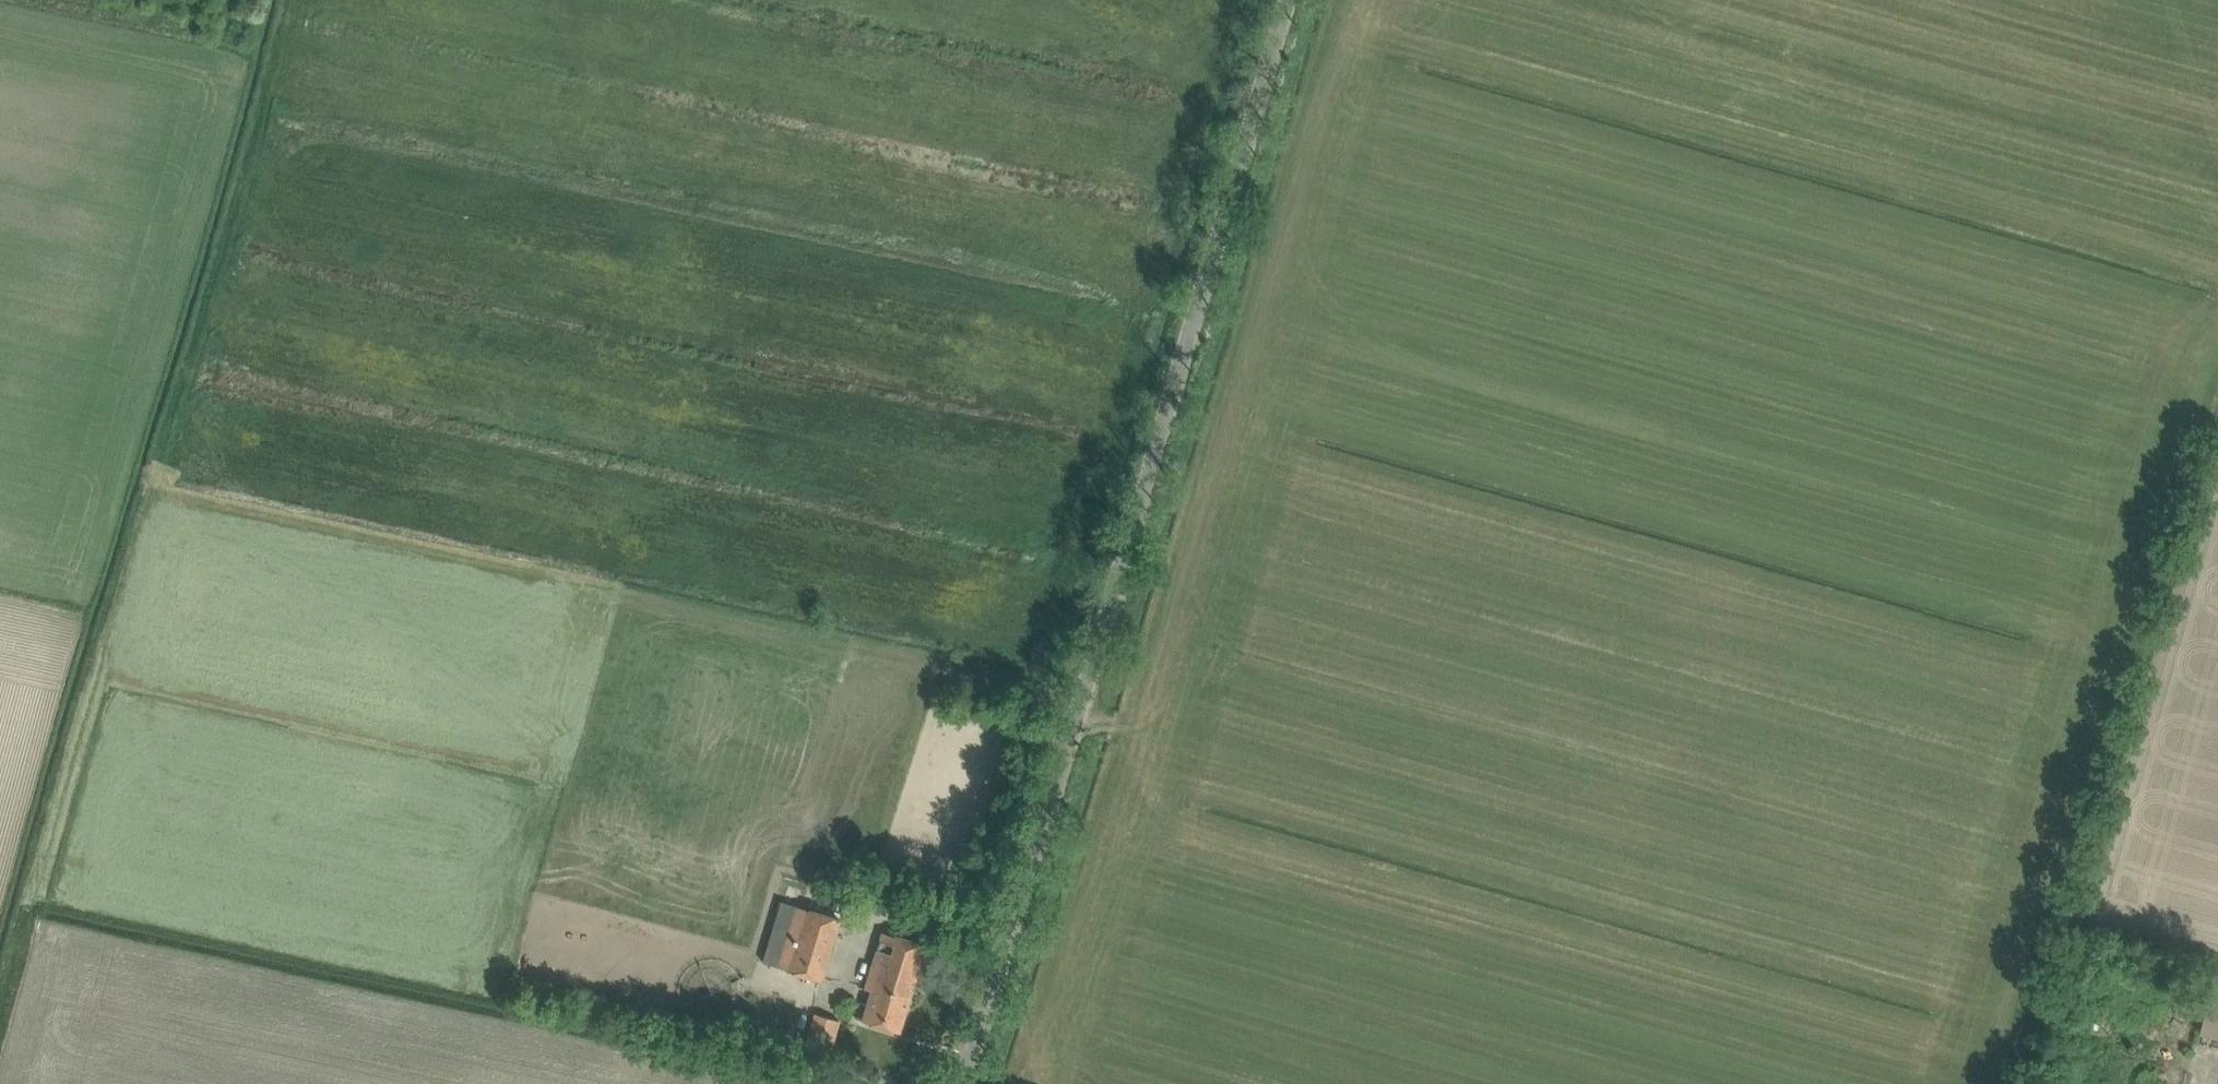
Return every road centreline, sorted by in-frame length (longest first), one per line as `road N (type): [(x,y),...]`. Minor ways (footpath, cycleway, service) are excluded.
road 1 (unclassified): [(957,1083),(1284,0)]

